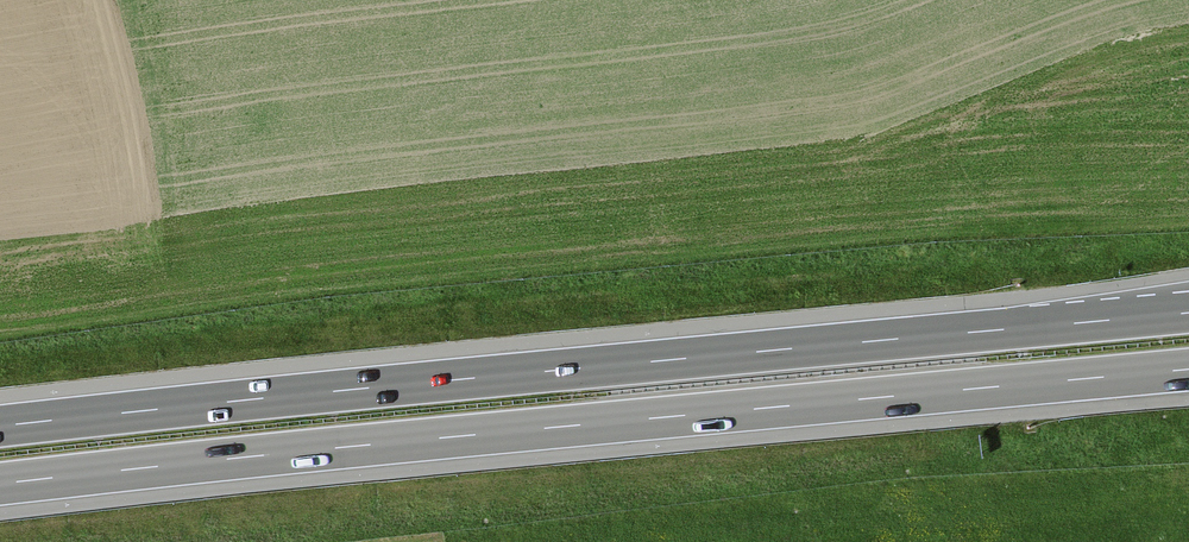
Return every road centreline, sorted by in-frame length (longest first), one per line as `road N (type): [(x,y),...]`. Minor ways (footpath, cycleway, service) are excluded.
road 1 (motorway): [(0,484),(1188,369)]
road 2 (motorway): [(1188,312),(0,426)]

